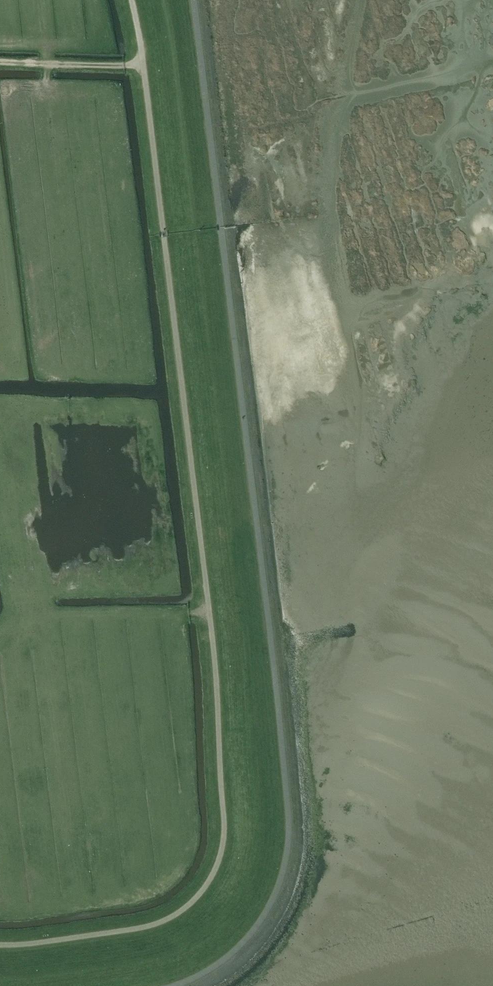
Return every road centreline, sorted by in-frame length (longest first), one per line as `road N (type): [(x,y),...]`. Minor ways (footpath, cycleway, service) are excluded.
road 1 (track): [(0,63),(143,64)]

